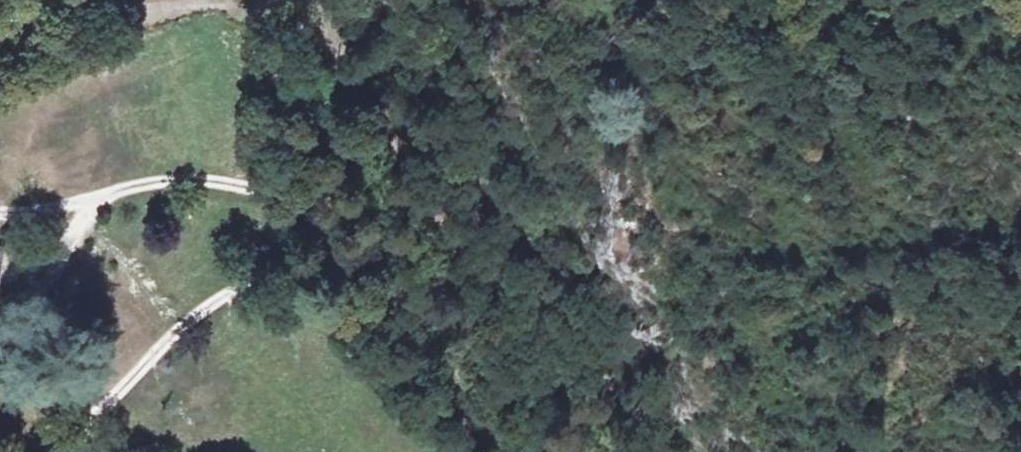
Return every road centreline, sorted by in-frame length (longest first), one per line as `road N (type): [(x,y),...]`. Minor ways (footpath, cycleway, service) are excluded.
road 1 (track): [(74,451),(71,438),(88,406),(281,266),(323,255),(337,232),(325,211),(275,187),(214,178),(0,211)]

